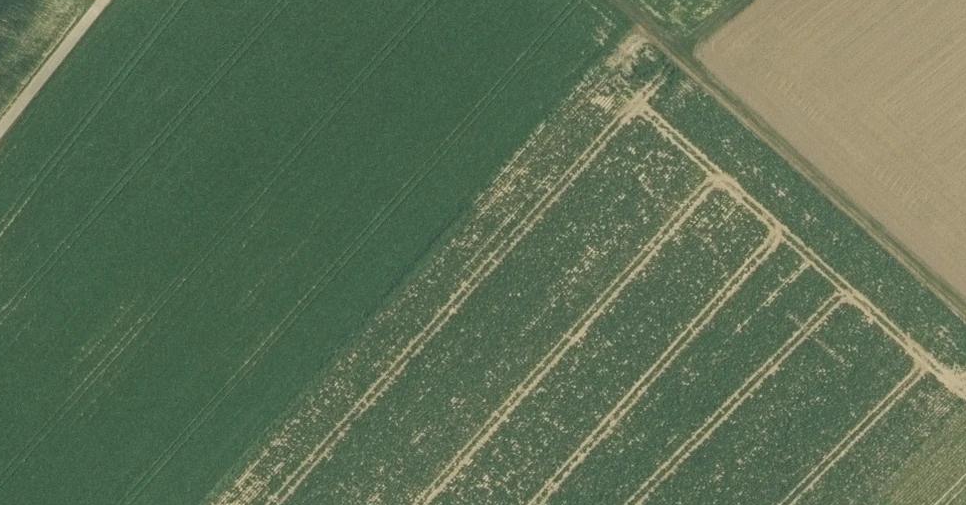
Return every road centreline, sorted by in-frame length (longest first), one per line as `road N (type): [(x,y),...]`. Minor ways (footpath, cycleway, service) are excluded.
road 1 (track): [(599,0),(965,327)]
road 2 (track): [(0,147),(112,0)]

